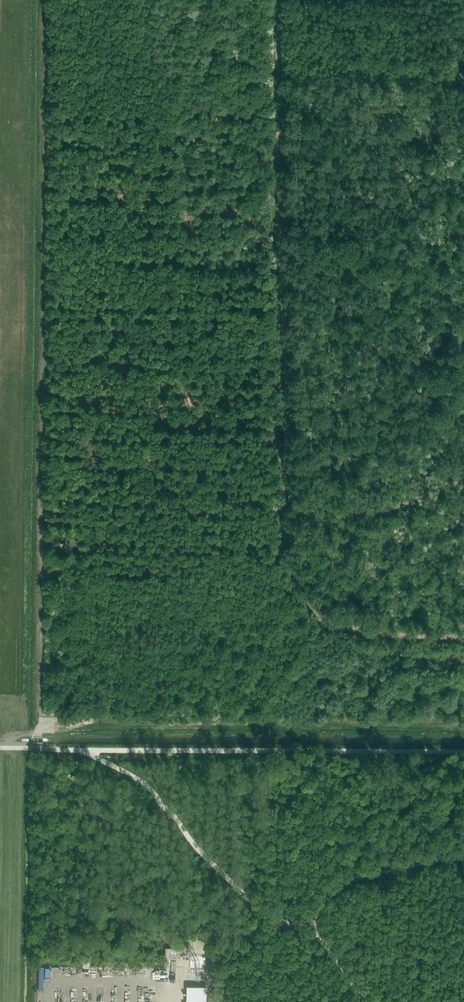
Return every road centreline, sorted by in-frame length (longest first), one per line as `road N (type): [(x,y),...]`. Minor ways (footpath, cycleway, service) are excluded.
road 1 (track): [(38,730),(47,0)]
road 2 (track): [(278,0),(284,540),(291,575),(318,613)]
road 3 (track): [(43,728),(463,728)]
road 4 (track): [(318,613),(350,631),(463,636)]

